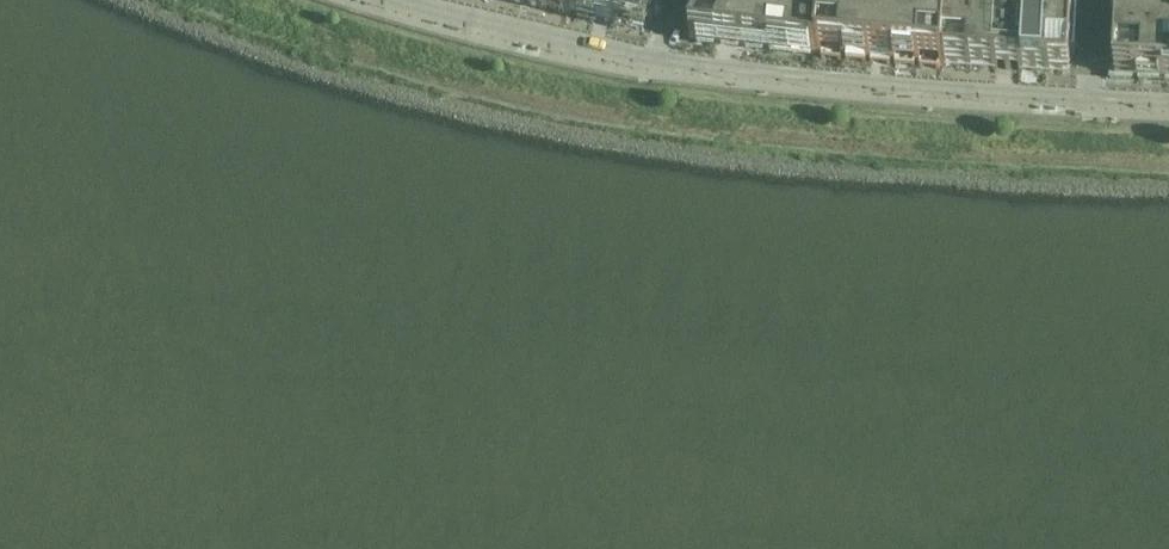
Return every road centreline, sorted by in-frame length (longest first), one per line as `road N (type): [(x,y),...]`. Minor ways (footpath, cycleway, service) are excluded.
road 1 (residential): [(1088,98),(654,60)]
road 2 (residential): [(654,60),(405,0)]

